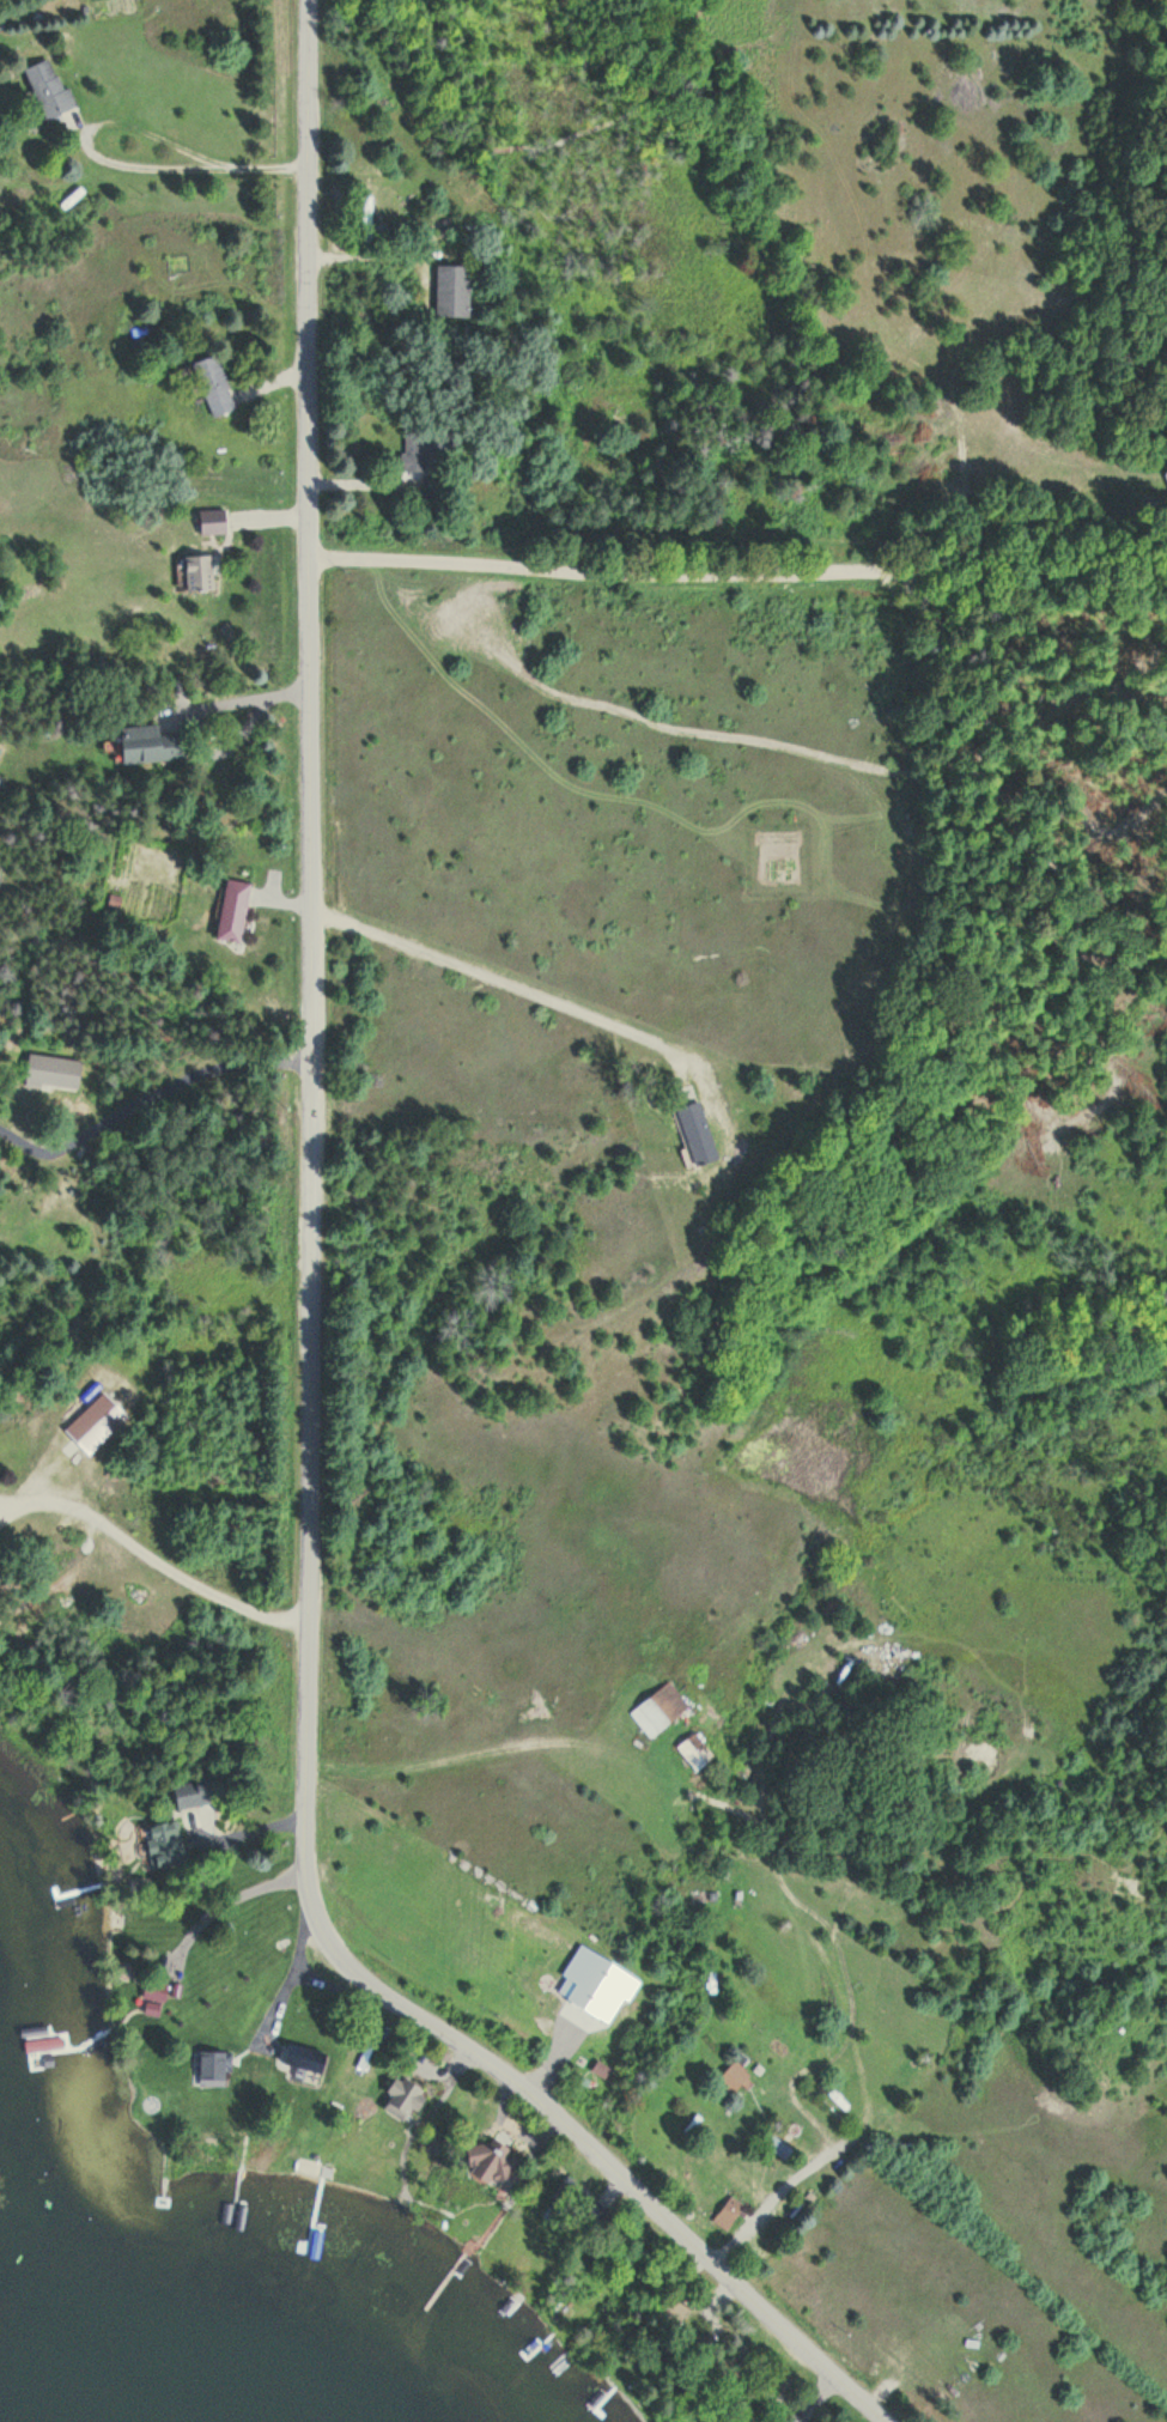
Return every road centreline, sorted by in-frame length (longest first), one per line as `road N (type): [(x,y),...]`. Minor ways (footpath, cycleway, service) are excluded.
road 1 (residential): [(315,1914),(304,1838),(311,0)]
road 2 (residential): [(306,556),(748,579),(1166,570)]
road 3 (residential): [(315,1914),(371,1985),(523,2088),(880,2421)]

